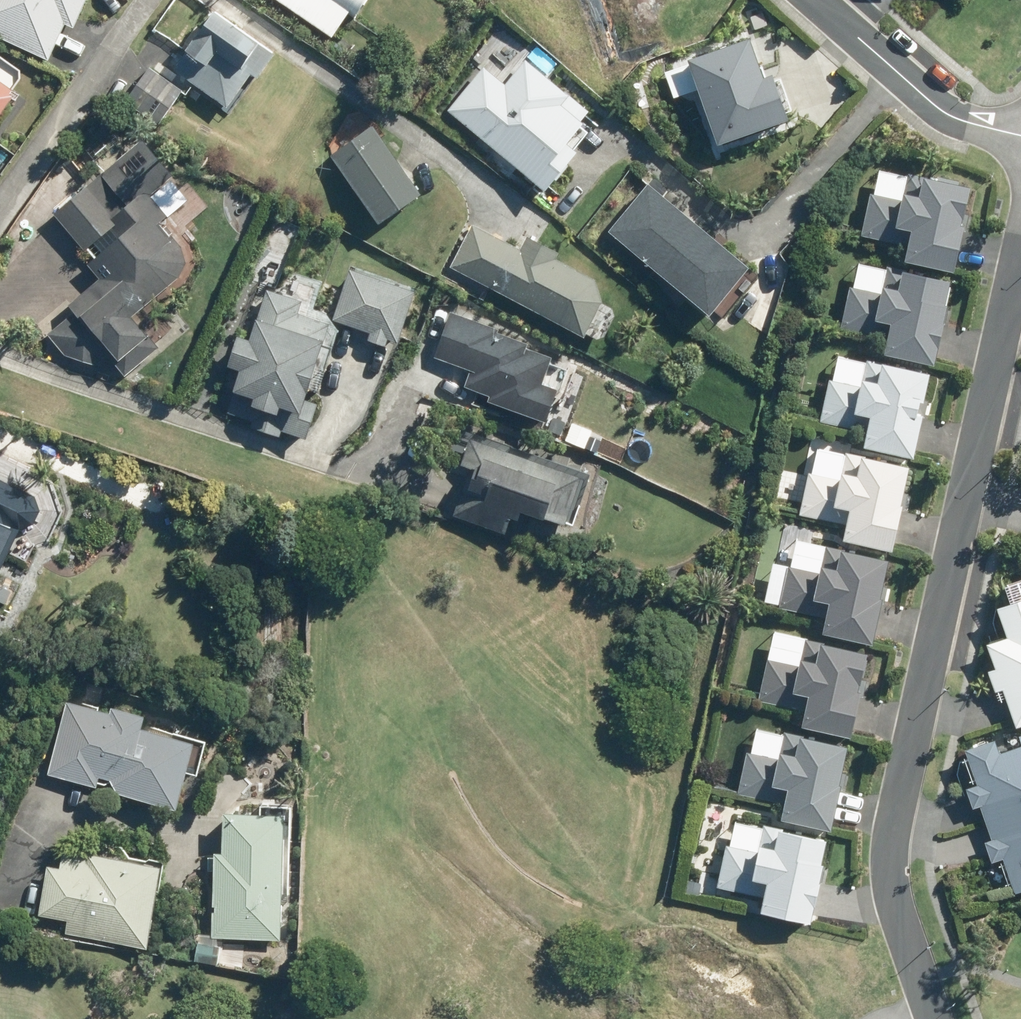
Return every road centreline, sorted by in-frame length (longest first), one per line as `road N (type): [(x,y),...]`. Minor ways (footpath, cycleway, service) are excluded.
road 1 (residential): [(968,498),(889,843),(889,881),(928,1009)]
road 2 (residential): [(1020,248),(968,498)]
road 3 (residential): [(0,204),(150,0)]
road 4 (residential): [(820,0),(959,118),(1020,135)]

